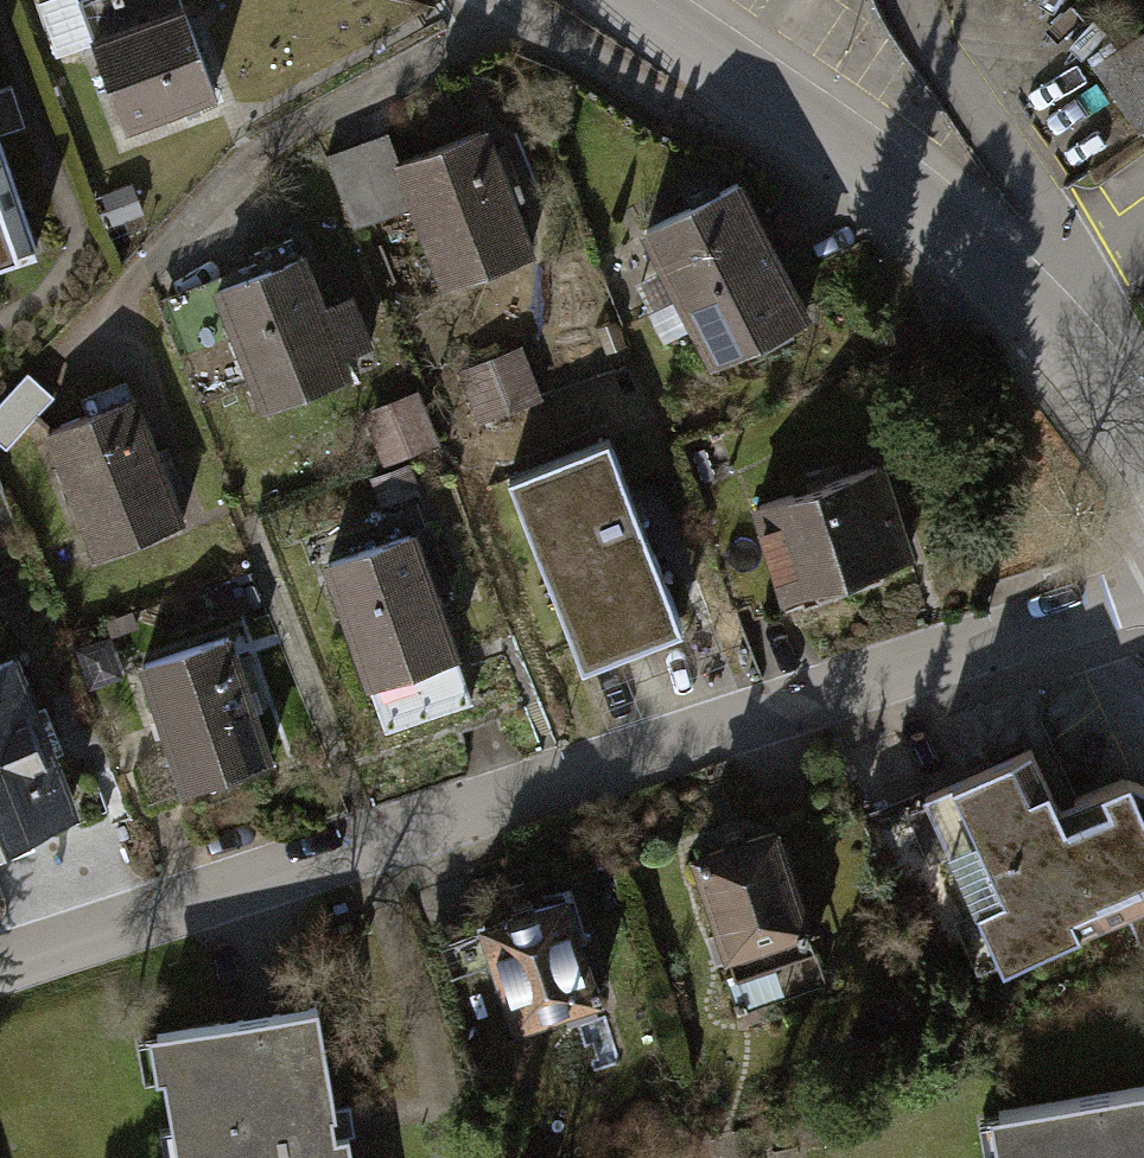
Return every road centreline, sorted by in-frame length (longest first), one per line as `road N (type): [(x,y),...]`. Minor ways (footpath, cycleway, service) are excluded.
road 1 (residential): [(0,965),(1143,592)]
road 2 (residential): [(809,129),(744,136),(670,105),(514,13),(251,157),(158,254)]
road 3 (residential): [(1143,449),(1108,390),(961,229),(809,129)]
road 4 (residential): [(809,129),(623,0)]

